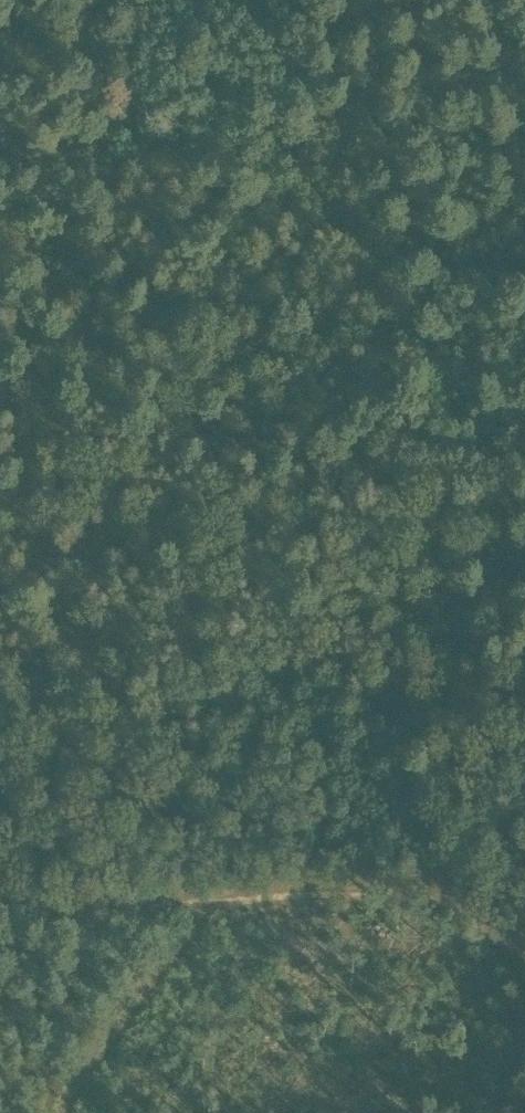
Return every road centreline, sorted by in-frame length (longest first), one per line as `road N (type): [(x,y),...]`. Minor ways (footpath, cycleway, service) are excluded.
road 1 (track): [(524,961),(456,926),(352,898),(250,888),(183,896),(24,890),(0,882)]

